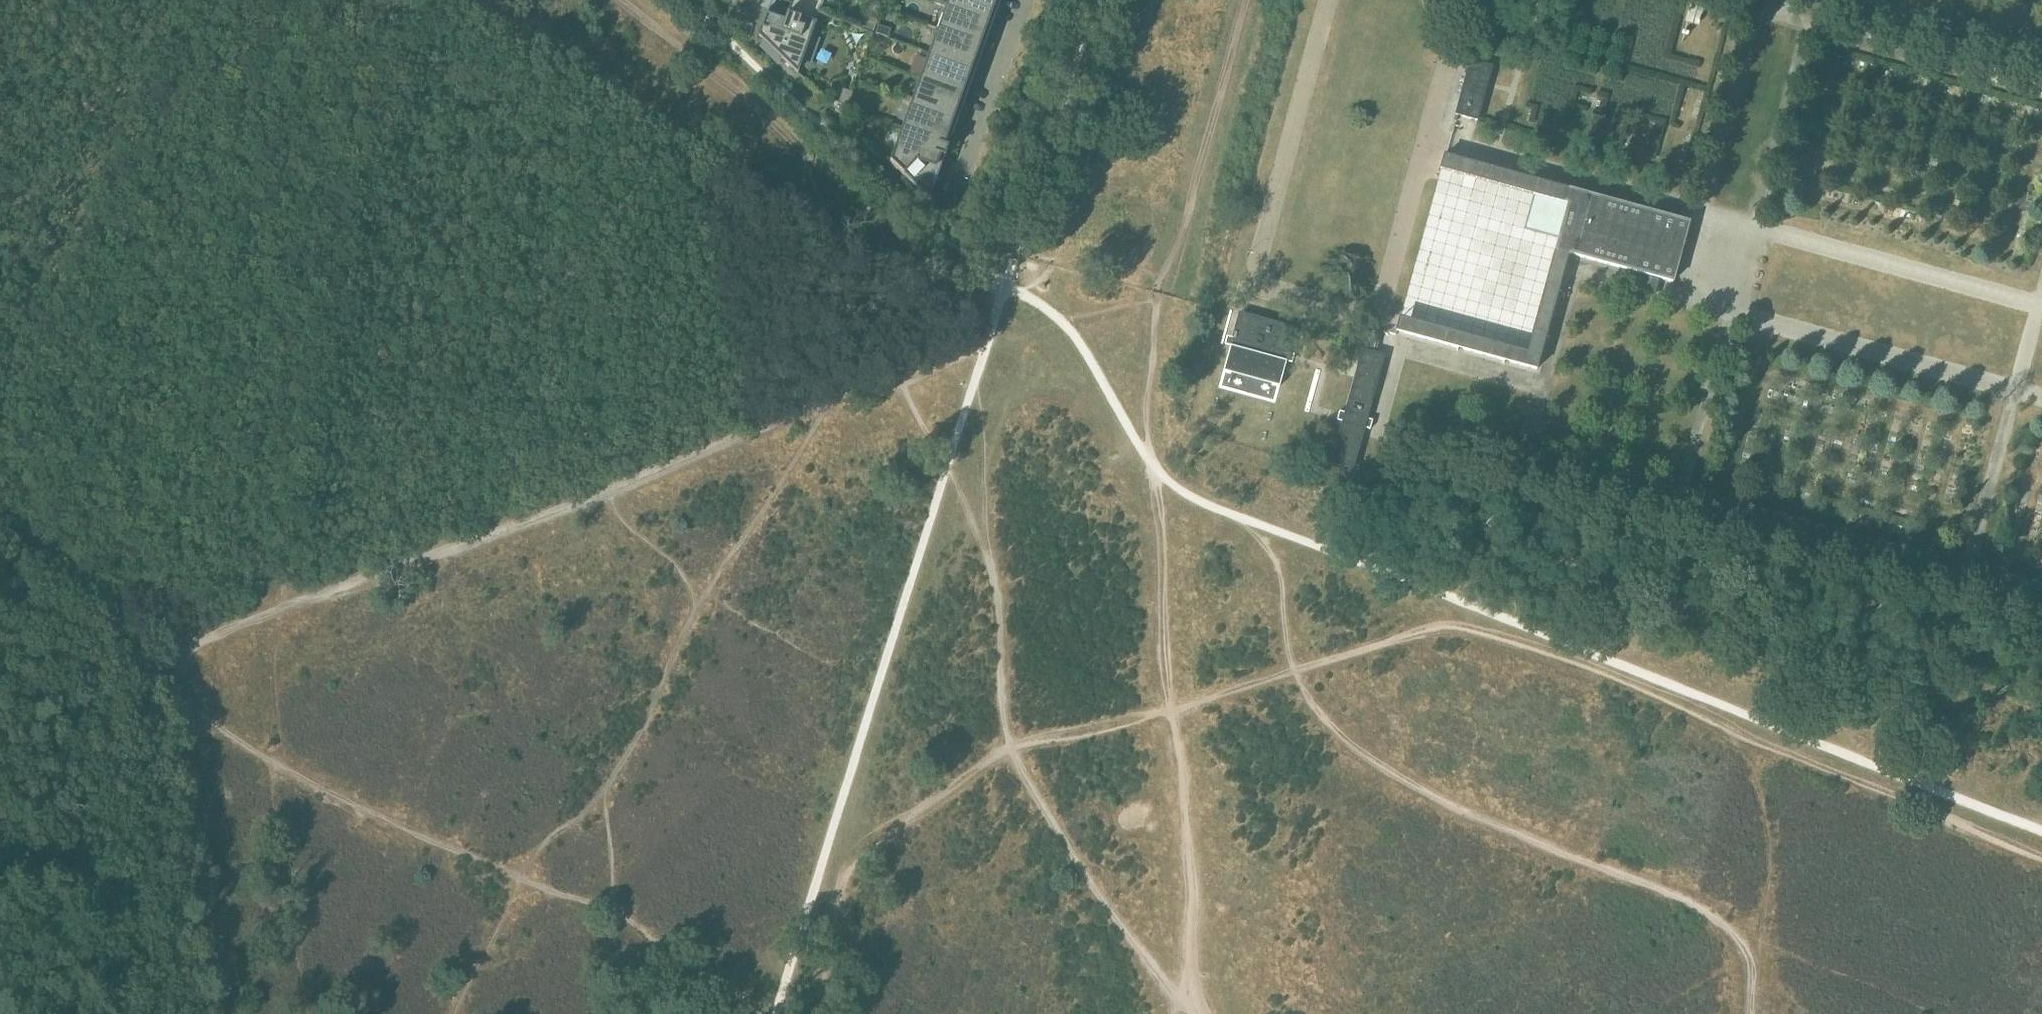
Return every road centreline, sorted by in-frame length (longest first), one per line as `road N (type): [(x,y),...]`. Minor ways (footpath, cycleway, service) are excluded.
road 1 (residential): [(1029,0),(962,194)]

